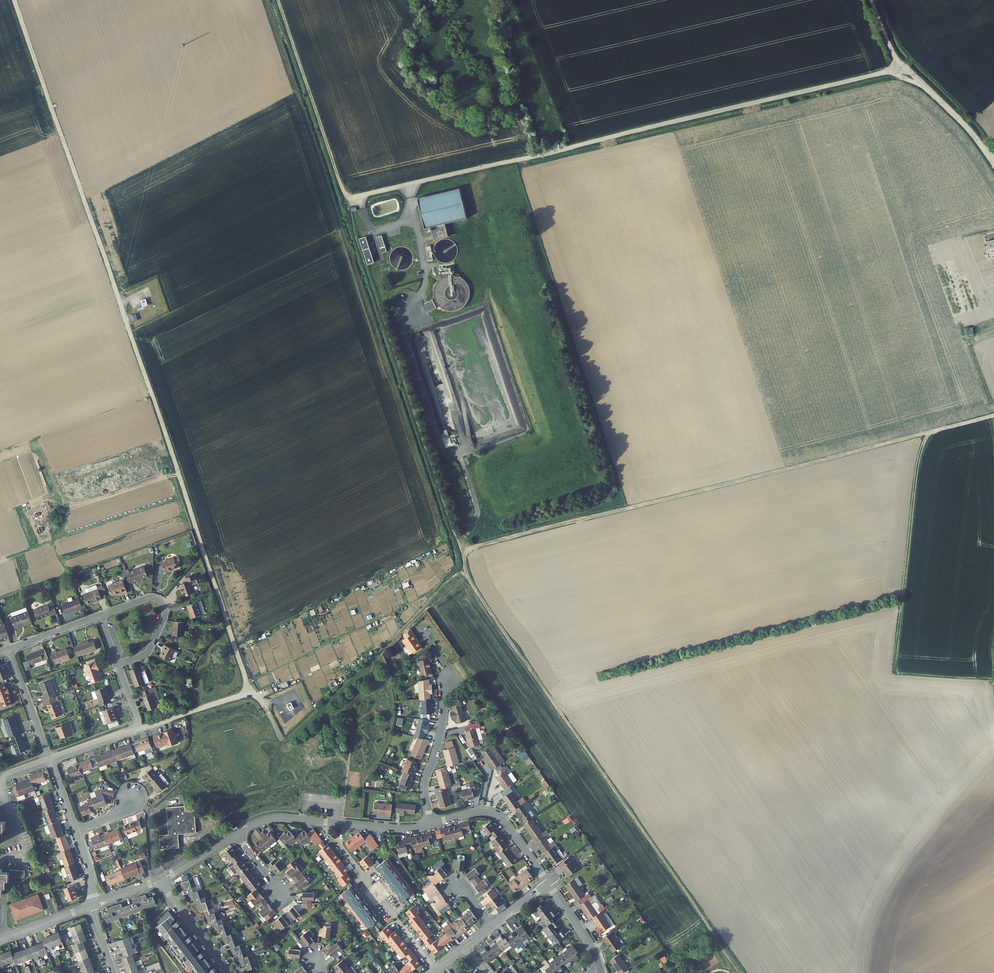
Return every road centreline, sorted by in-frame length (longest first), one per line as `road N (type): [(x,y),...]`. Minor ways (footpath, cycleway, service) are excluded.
road 1 (unclassified): [(906,67),(346,199)]
road 2 (track): [(993,416),(460,551)]
road 3 (track): [(280,738),(250,692),(122,311)]
road 4 (unclassified): [(122,311),(14,0)]
road 5 (track): [(346,199),(279,0)]
road 6 (residential): [(433,825),(424,784),(448,676)]
road 7 (residential): [(100,616),(151,598),(164,608),(149,651),(117,664)]
road 8 (residential): [(433,825),(475,812),(496,817),(548,883)]

